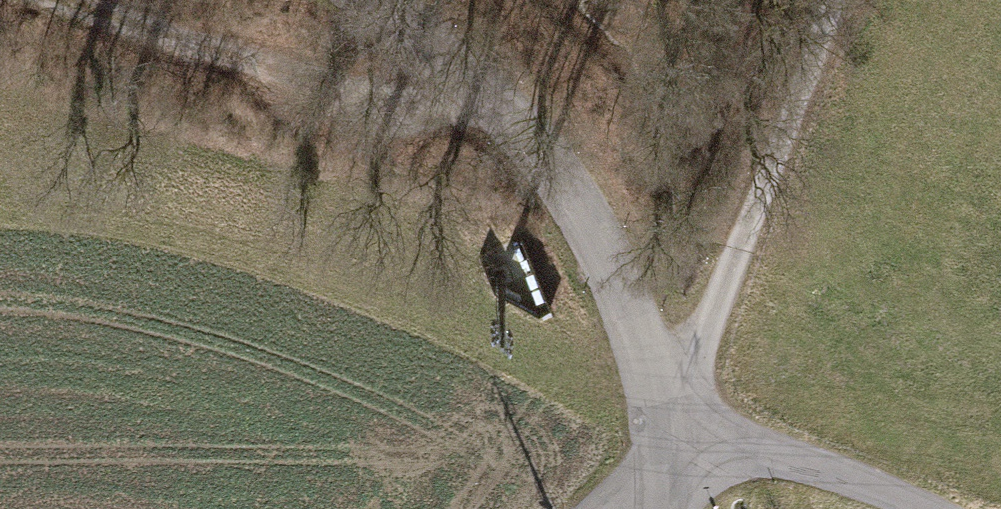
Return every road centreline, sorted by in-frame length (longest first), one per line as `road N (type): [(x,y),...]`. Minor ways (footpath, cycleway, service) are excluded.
road 1 (tertiary): [(347,0),(554,171),(613,275),(659,380),(678,454)]
road 2 (track): [(554,171),(15,0)]
road 3 (track): [(833,0),(707,334),(659,380)]
road 4 (unclassified): [(678,454),(746,453),(813,465),(920,508)]

